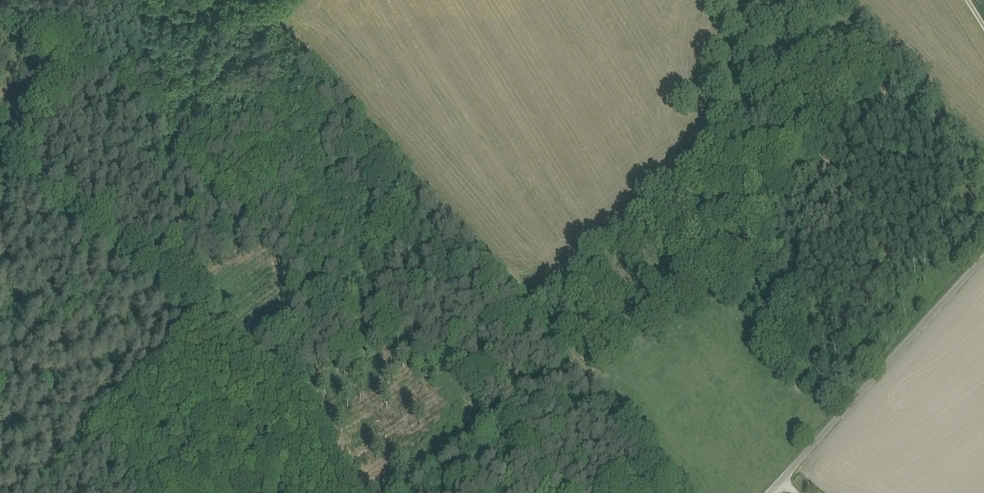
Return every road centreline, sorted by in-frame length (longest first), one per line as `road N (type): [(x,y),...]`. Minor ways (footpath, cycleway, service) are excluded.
road 1 (unclassified): [(769,492),(983,258)]

